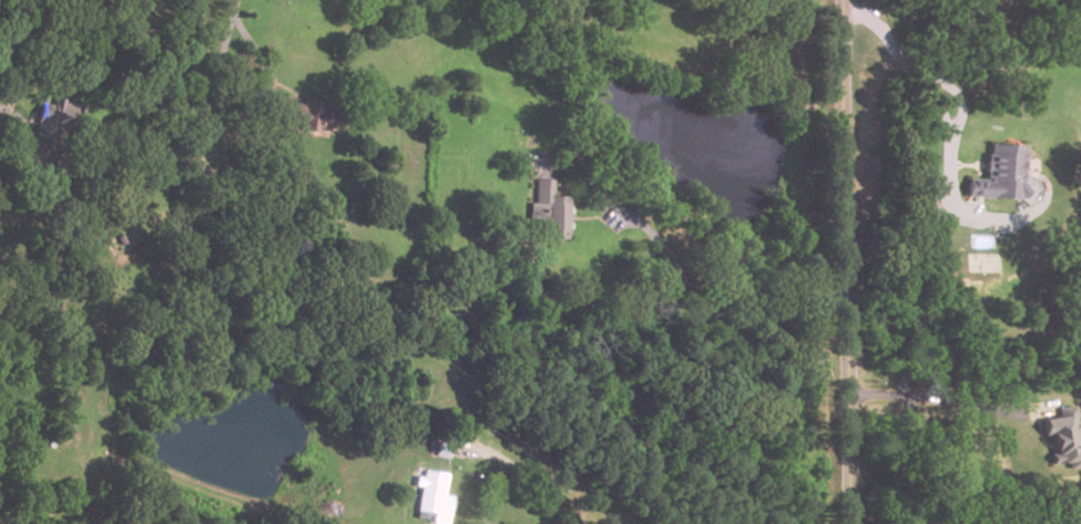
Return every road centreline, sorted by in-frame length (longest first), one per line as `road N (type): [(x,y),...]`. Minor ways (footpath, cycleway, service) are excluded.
road 1 (tertiary): [(851,523),(844,0)]

